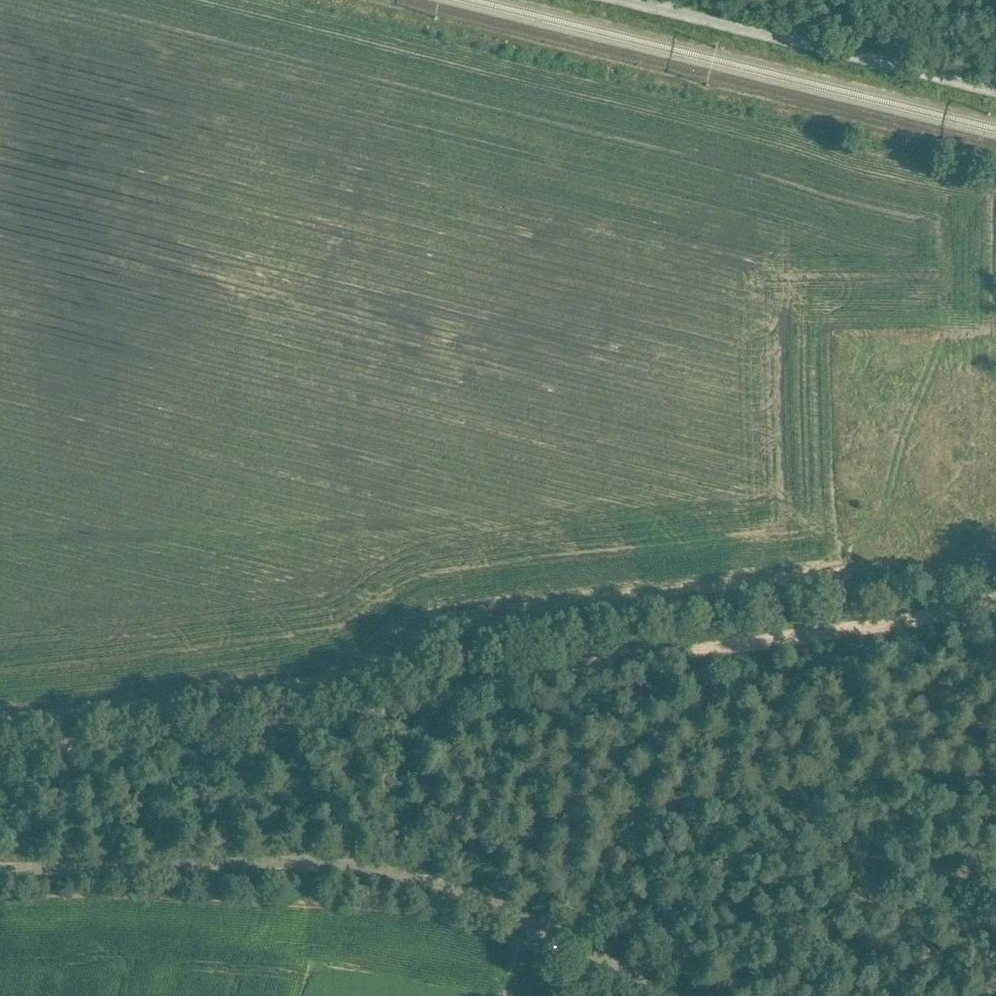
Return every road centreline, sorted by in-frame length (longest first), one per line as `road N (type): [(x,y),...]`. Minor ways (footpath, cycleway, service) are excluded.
road 1 (unclassified): [(689,995),(564,926),(476,893),(291,863),(0,870)]
road 2 (residential): [(625,0),(995,91)]

